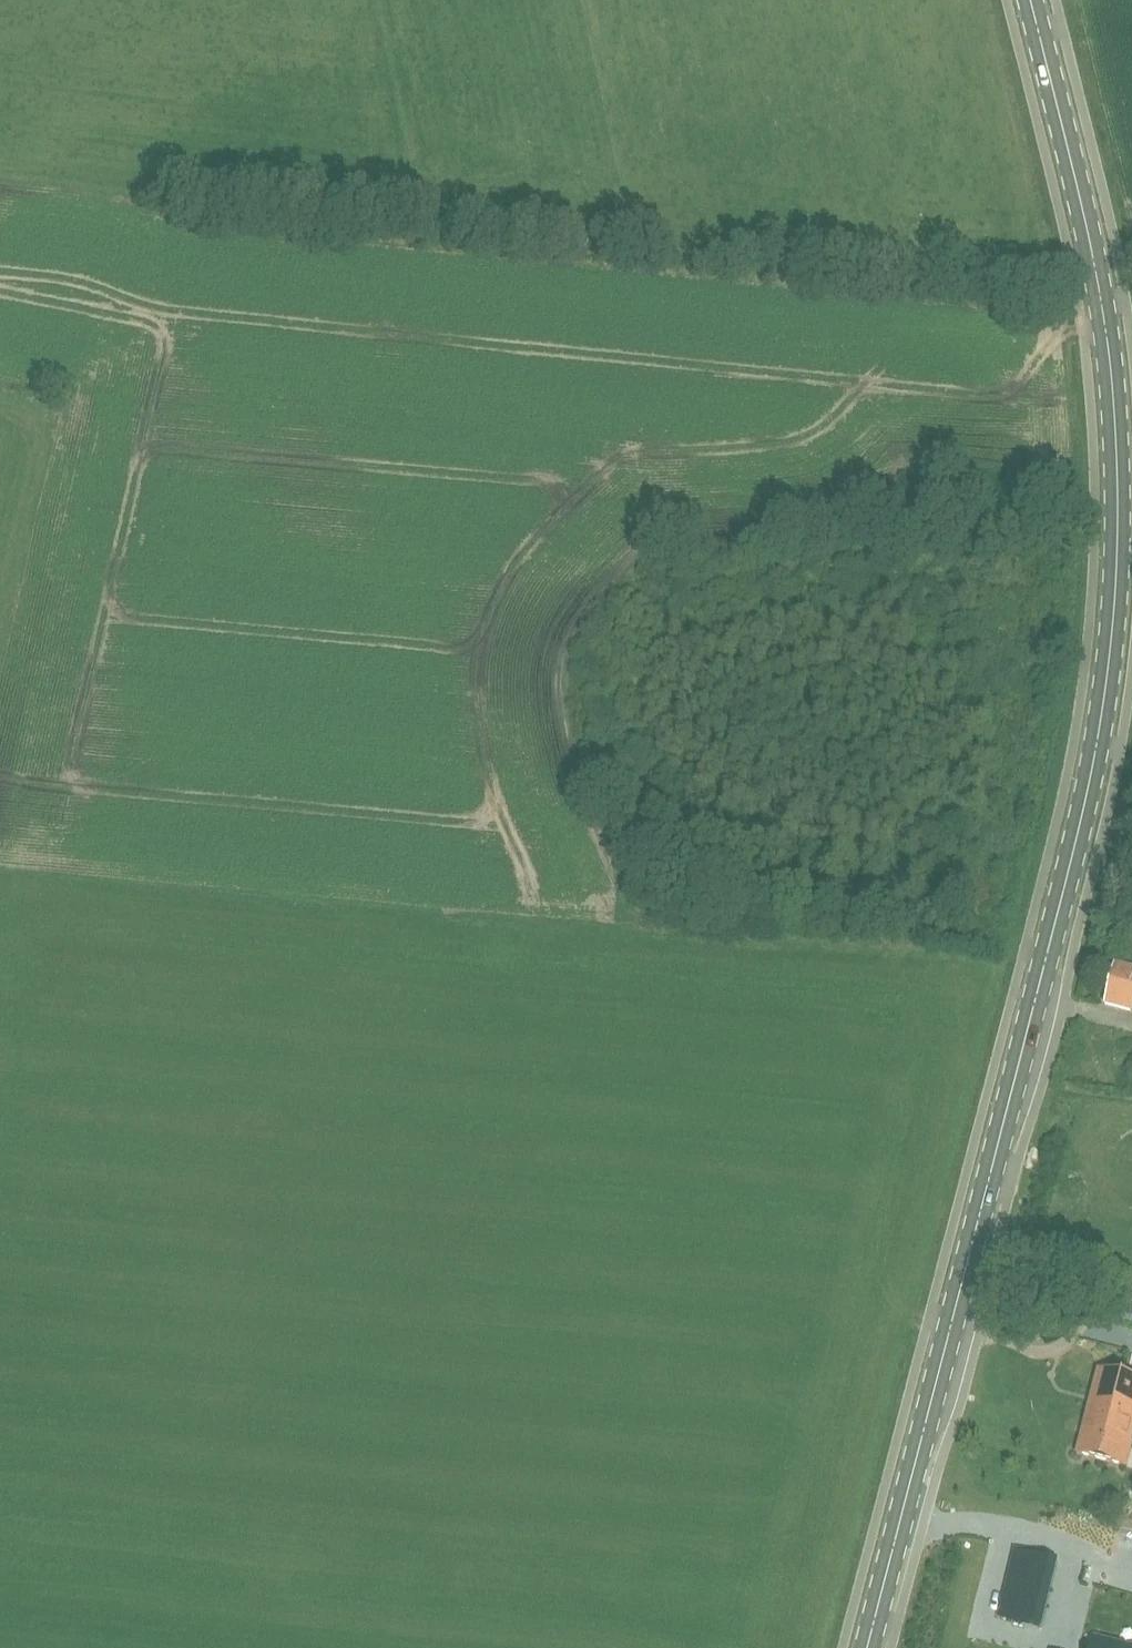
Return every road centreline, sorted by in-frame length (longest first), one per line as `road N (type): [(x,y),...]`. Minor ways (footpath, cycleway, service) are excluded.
road 1 (secondary): [(868,1647),(1113,701),(1128,542),(1125,384),(1107,256),(1043,0)]

